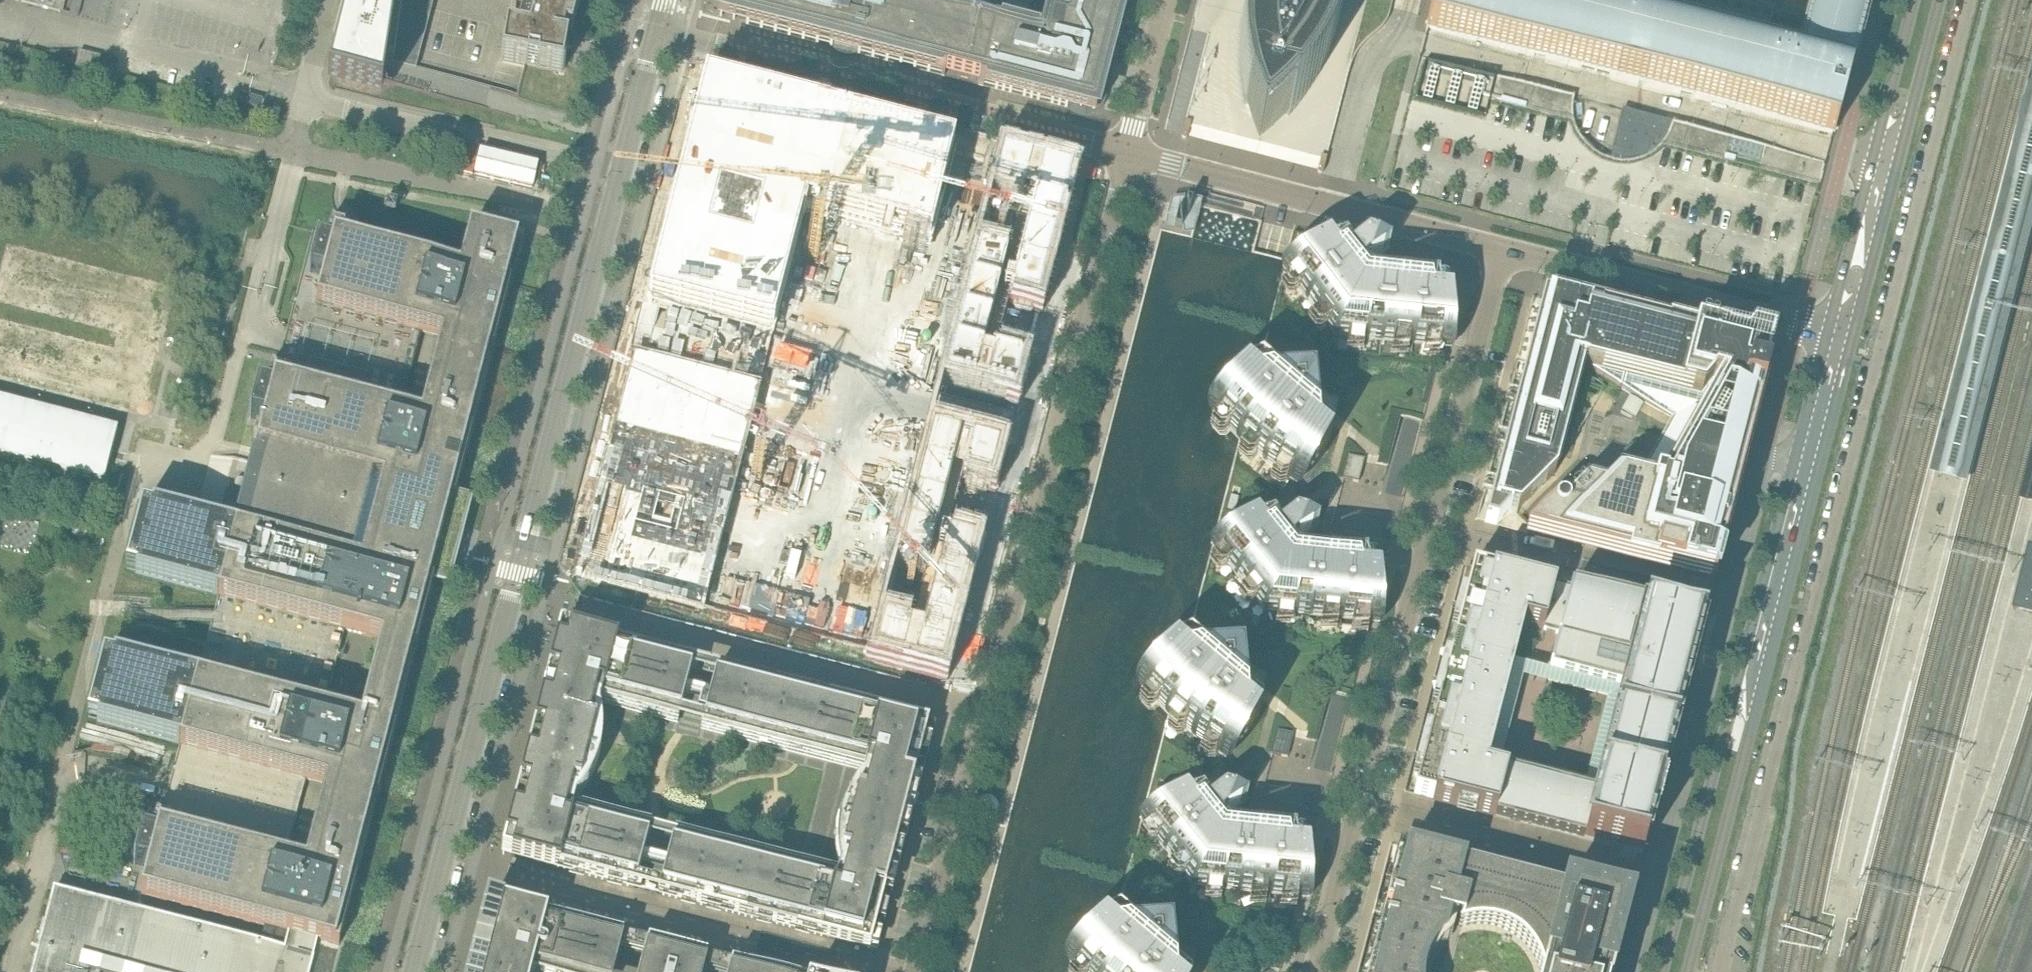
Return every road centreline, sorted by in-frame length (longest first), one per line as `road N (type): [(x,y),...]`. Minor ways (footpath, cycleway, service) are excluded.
road 1 (tertiary): [(418,971),(662,27)]
road 2 (residential): [(1500,247),(1314,971)]
road 3 (residential): [(986,713),(1129,149)]
road 4 (residential): [(1795,455),(1766,463),(1636,971)]
road 5 (secondary): [(1795,455),(1661,971)]
road 6 (secondary): [(1687,971),(1820,463)]
road 7 (residential): [(1129,149),(662,27)]
road 8 (residential): [(986,713),(580,612)]
road 9 (residential): [(1500,247),(1129,149)]
road 10 (secondary): [(1853,340),(1941,0)]
road 11 (secondary): [(1915,0),(1828,333)]
road 12 (residential): [(1828,333),(1500,247)]
road 13 (residential): [(919,971),(986,713)]
road 14 (residential): [(1129,149),(1168,0)]
road 15 (secondary): [(1820,463),(1853,340)]
road 16 (secondary): [(1828,333),(1795,455)]

